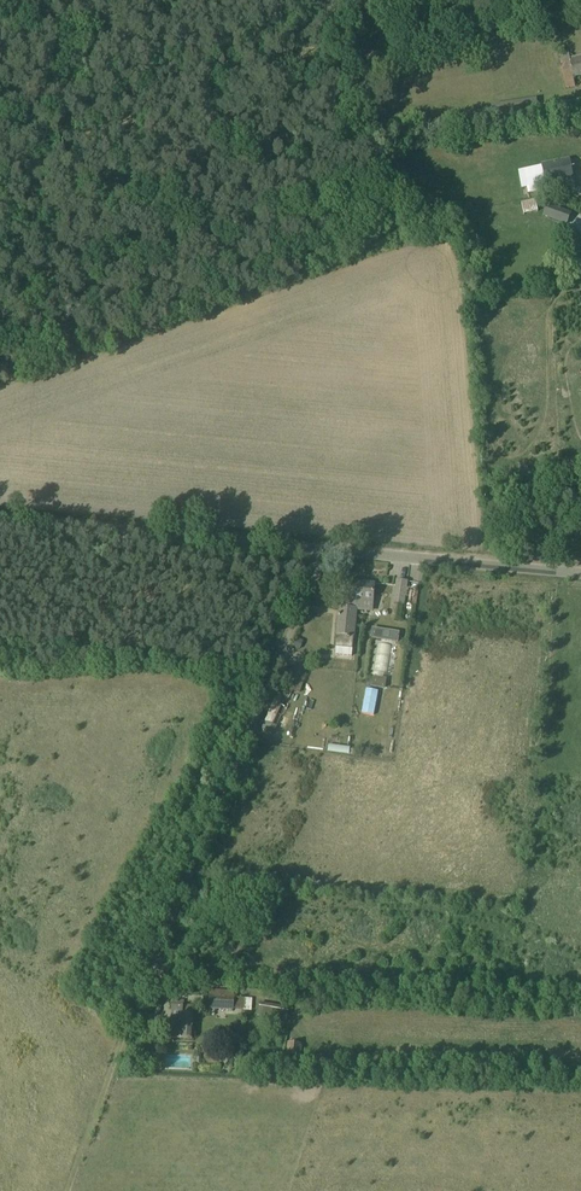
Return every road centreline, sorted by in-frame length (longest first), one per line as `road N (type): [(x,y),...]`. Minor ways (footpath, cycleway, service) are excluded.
road 1 (unclassified): [(127,1019),(317,549)]
road 2 (unclassified): [(317,549),(0,520)]
road 3 (unclassified): [(580,572),(317,549)]
road 4 (track): [(68,1190),(127,1019)]

